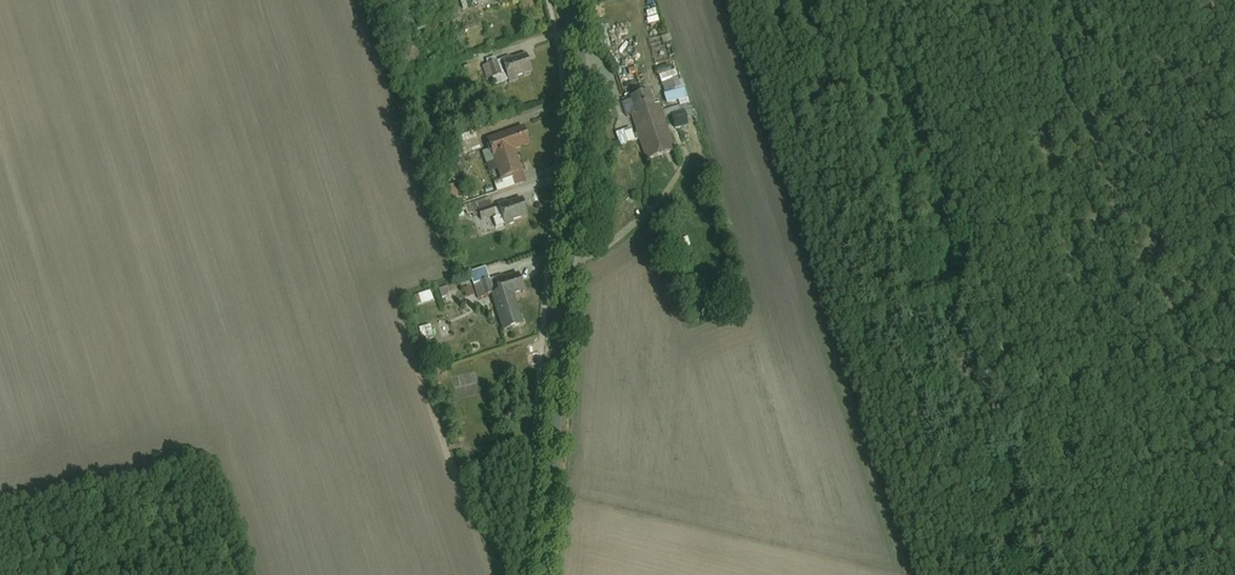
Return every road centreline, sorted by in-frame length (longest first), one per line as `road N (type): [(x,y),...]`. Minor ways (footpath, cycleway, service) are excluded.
road 1 (tertiary): [(544,574),(582,117),(563,0)]

